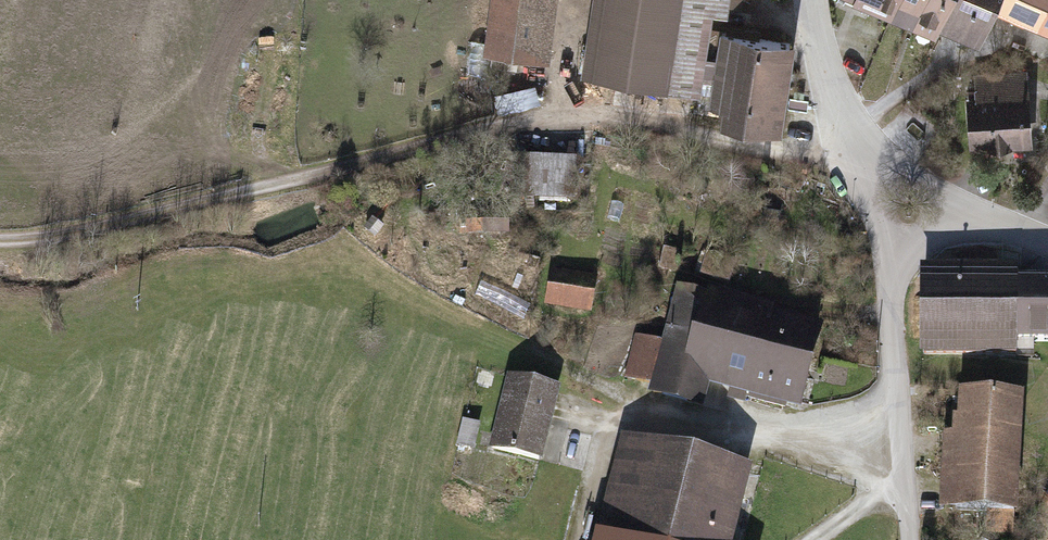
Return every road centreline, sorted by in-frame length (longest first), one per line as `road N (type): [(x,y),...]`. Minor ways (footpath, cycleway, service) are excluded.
road 1 (track): [(0,238),(93,231),(571,113),(802,151),(850,142)]
road 2 (track): [(710,436),(903,484),(814,539)]
road 3 (residential): [(909,539),(887,251)]
road 4 (residential): [(850,142),(812,0)]
road 5 (residential): [(850,142),(975,216)]
road 6 (track): [(755,295),(891,316)]

